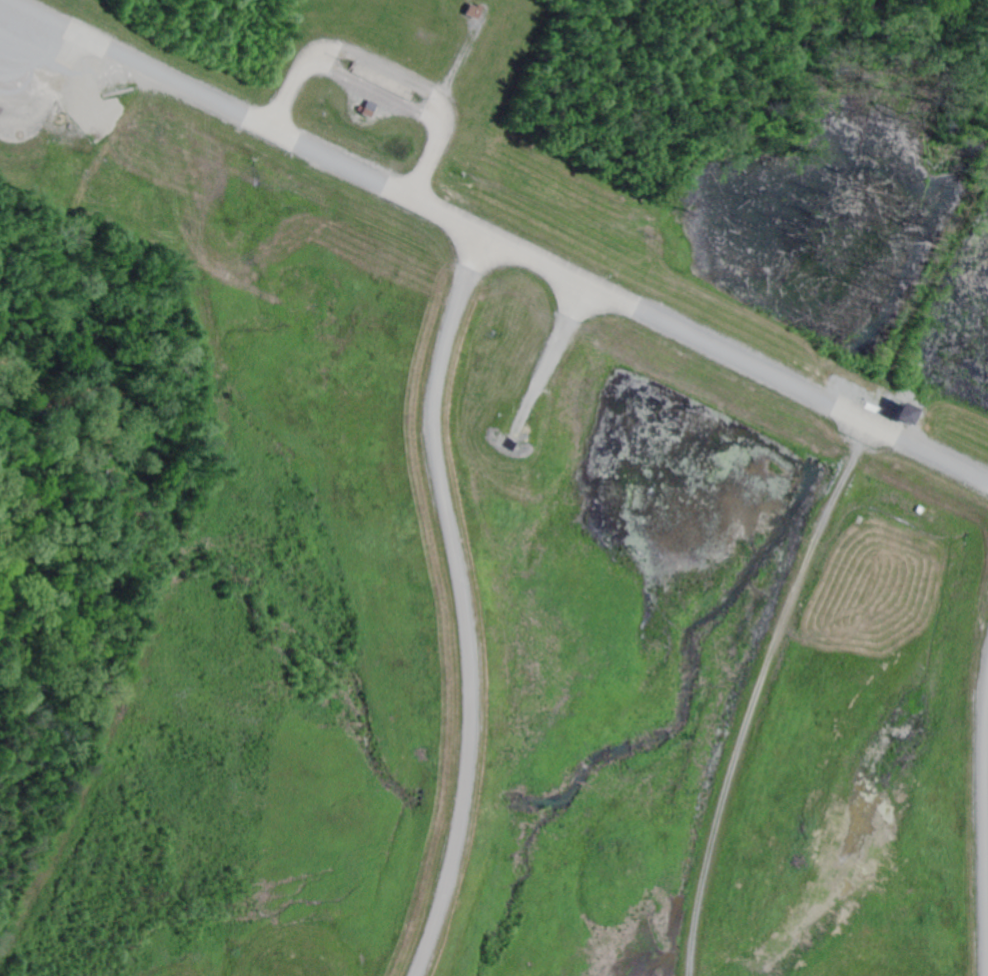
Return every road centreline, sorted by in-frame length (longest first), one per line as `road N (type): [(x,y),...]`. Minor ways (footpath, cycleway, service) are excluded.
road 1 (residential): [(987,481),(7,0)]
road 2 (track): [(695,975),(727,807),(788,621),(869,423)]

